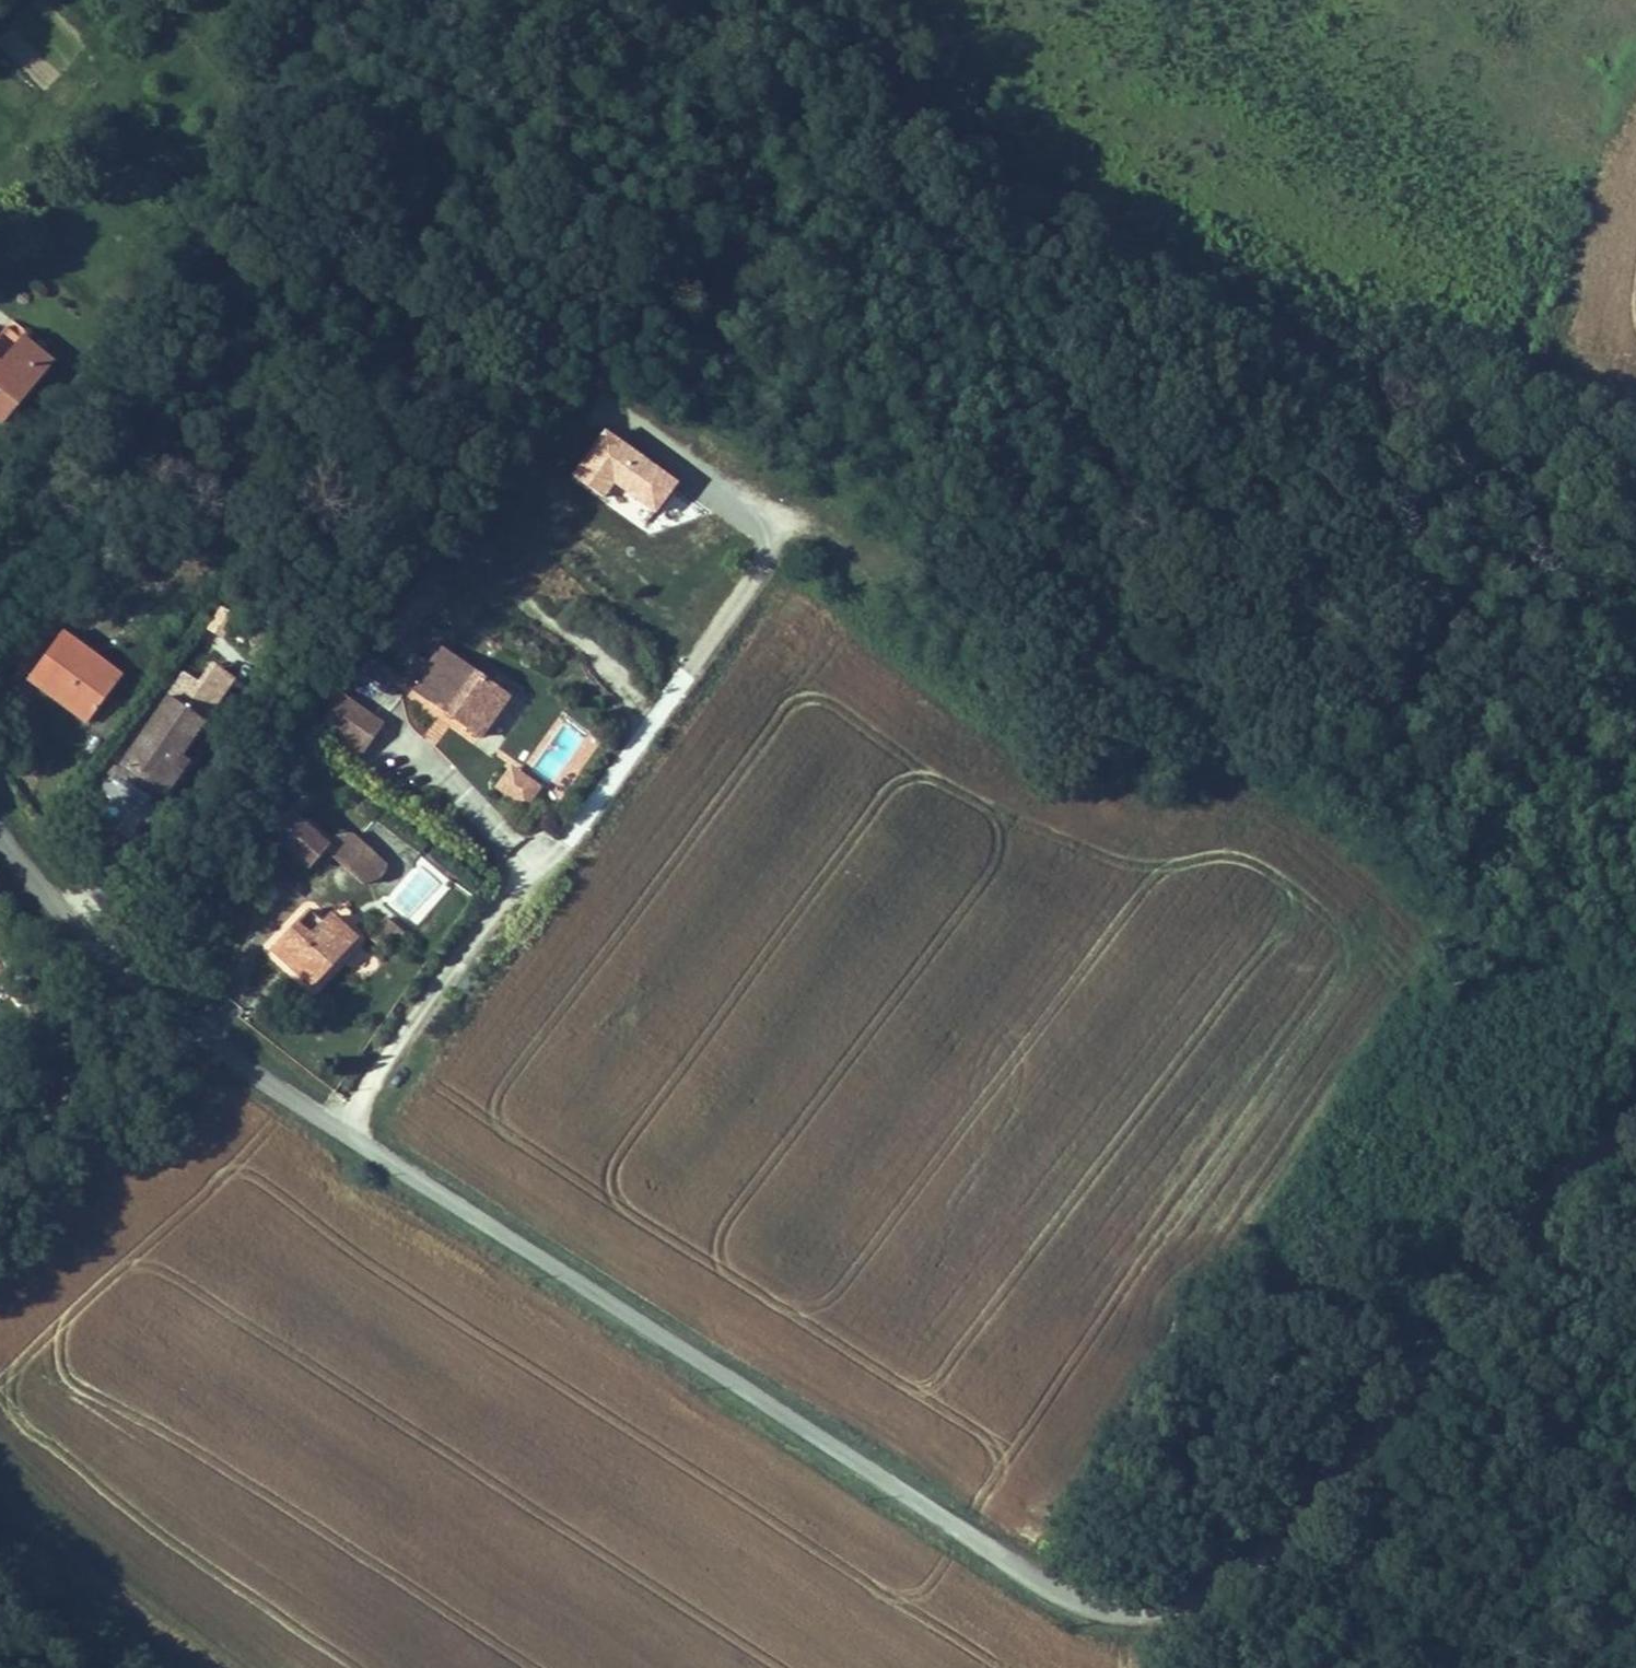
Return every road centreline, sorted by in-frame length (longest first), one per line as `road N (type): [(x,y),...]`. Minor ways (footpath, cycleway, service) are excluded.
road 1 (unclassified): [(0,840),(86,936),(211,1042),(989,1550),(1070,1599),(1119,1611),(1170,1607),(1225,1581),(1283,1539),(1350,1460),(1529,1207),(1580,1158),(1635,1133)]

